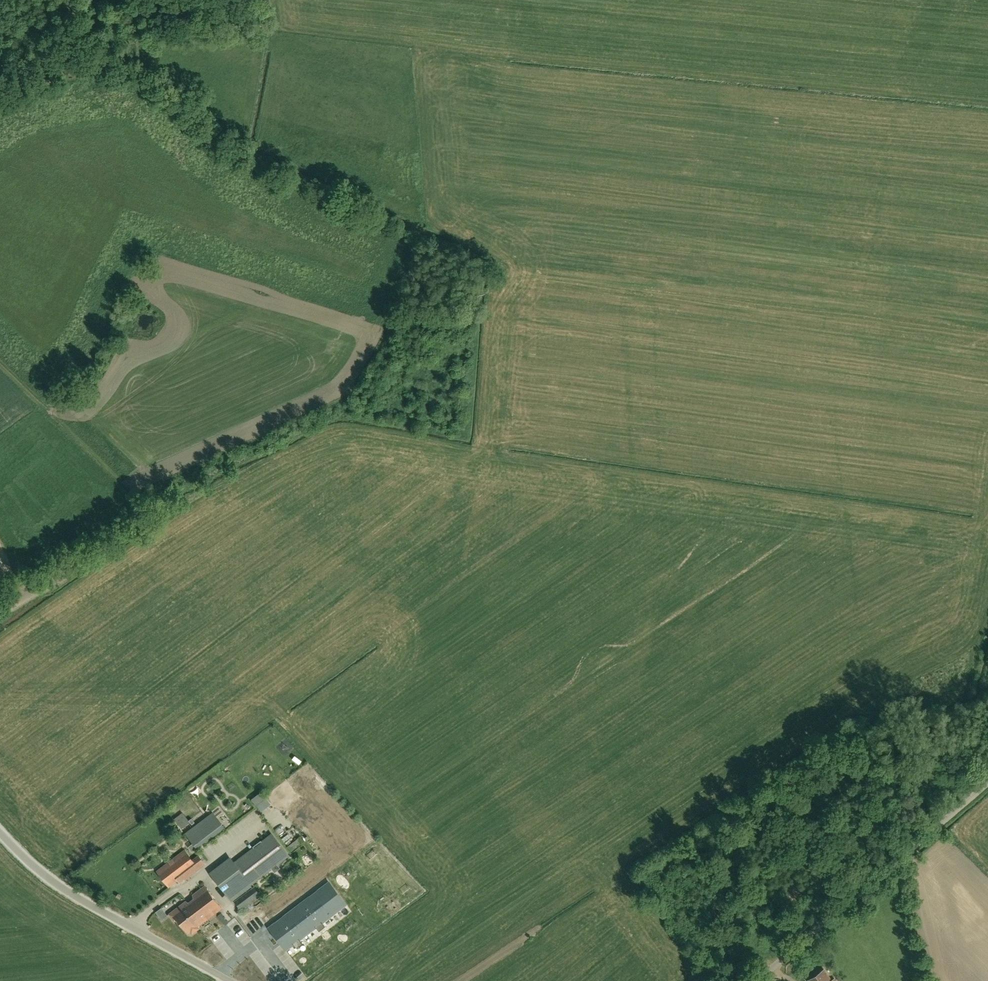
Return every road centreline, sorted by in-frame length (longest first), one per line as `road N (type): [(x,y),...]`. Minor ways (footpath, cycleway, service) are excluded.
road 1 (unclassified): [(756,980),(987,784)]
road 2 (unclassified): [(228,980),(93,908),(0,834)]

